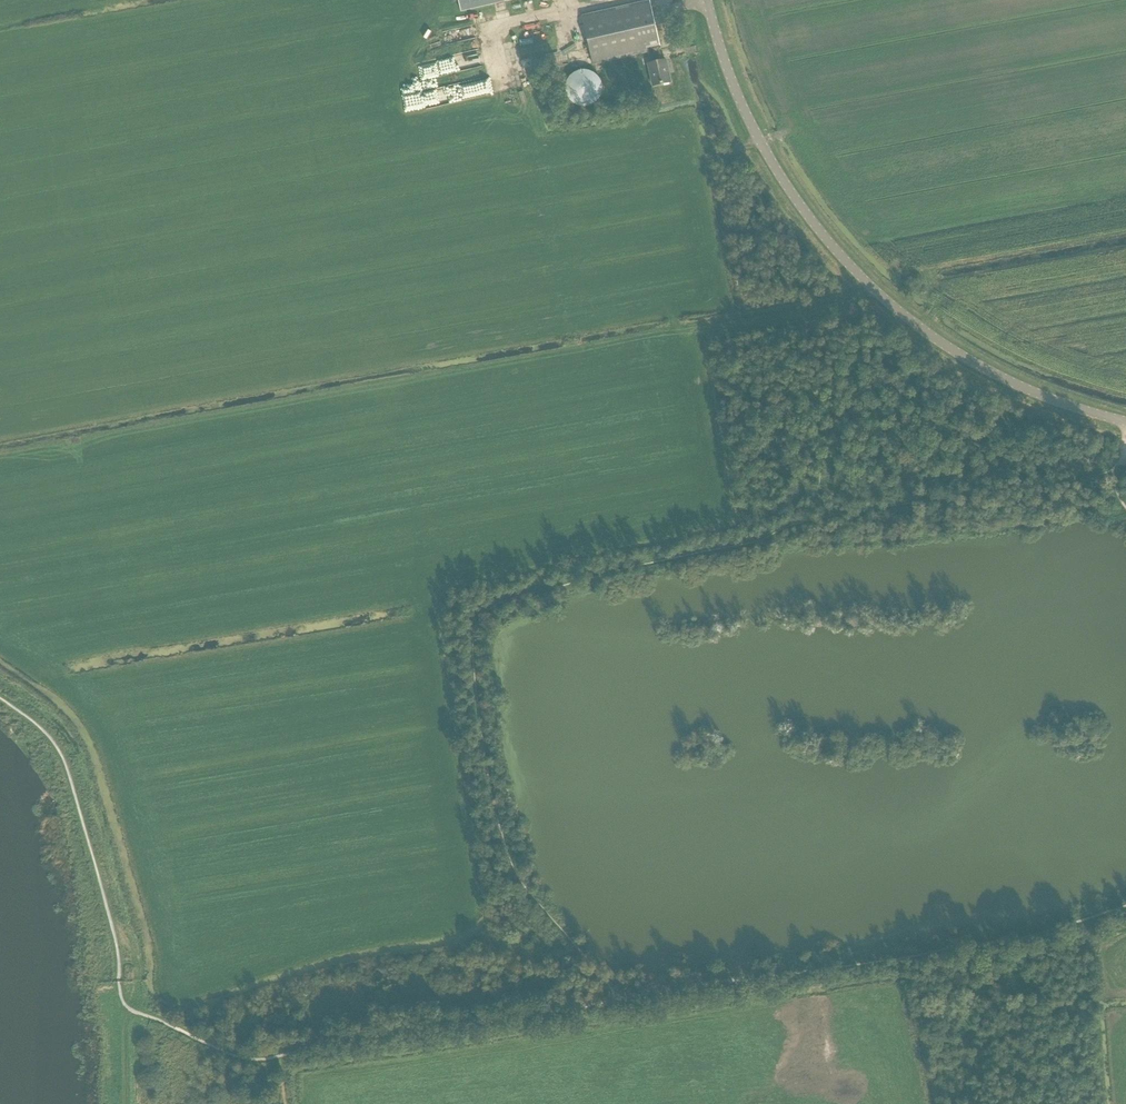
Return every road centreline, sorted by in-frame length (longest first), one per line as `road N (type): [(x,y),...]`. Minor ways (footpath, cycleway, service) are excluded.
road 1 (tertiary): [(1125,424),(1001,380),(858,276),(806,216),(760,144),(707,0)]

